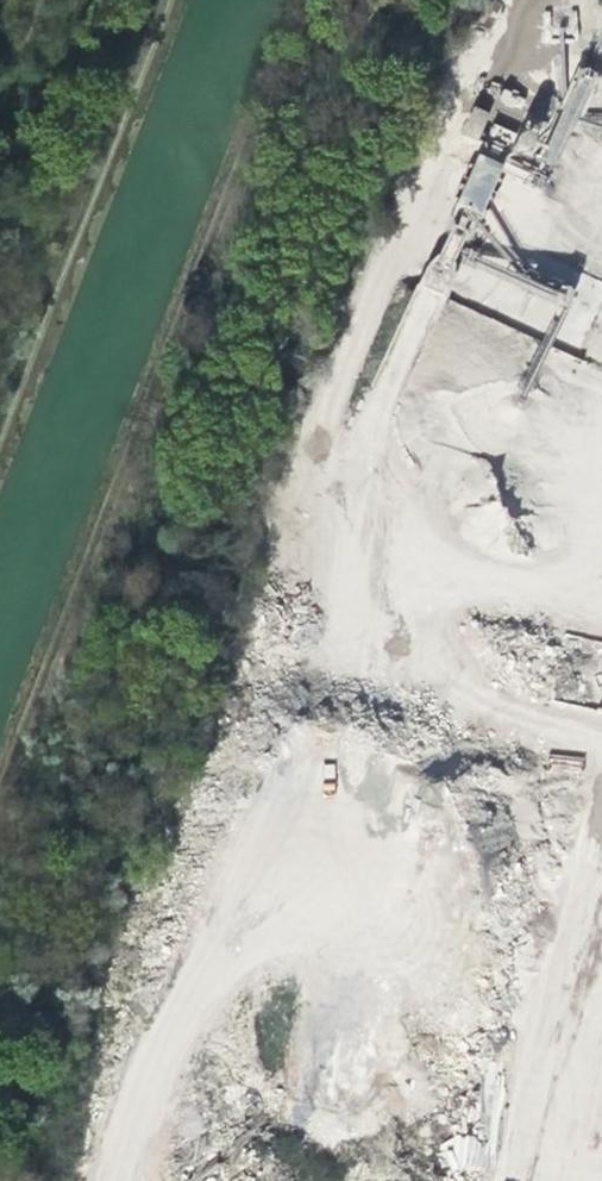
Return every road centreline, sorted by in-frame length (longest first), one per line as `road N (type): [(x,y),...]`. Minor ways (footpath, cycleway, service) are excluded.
road 1 (track): [(155,0),(0,402)]

